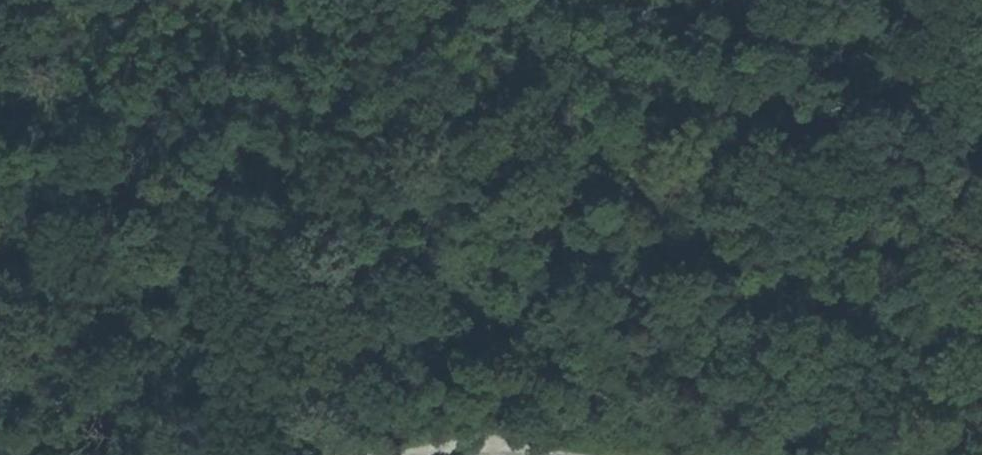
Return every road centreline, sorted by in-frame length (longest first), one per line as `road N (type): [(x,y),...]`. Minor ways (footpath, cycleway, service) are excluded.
road 1 (track): [(0,327),(53,336),(119,332),(233,296),(276,270),(326,260),(386,267),(454,296),(505,291),(544,259),(616,139),(891,30),(915,0)]

